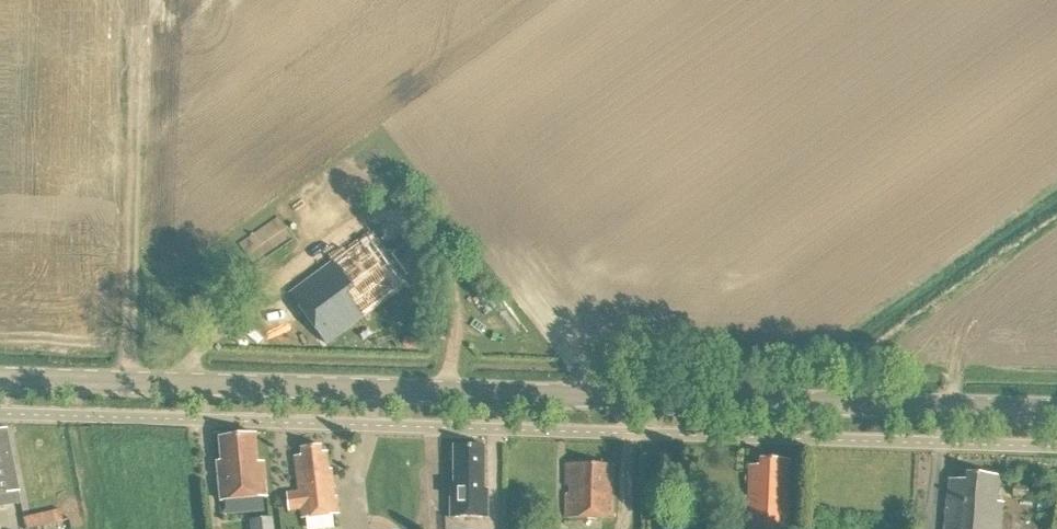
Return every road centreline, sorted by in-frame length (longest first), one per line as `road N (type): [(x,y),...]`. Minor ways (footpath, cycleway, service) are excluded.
road 1 (secondary): [(1056,410),(0,377)]

